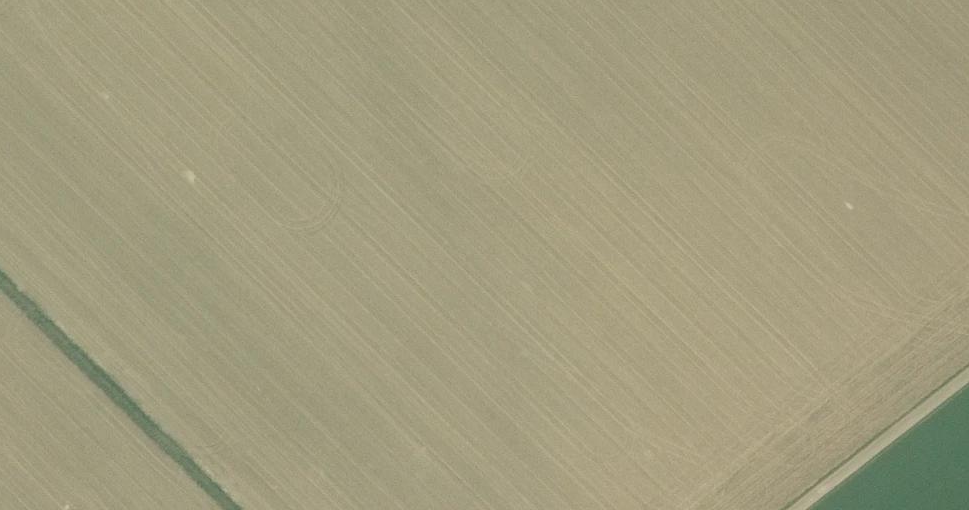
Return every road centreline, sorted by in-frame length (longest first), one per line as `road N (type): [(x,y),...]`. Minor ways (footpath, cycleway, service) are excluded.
road 1 (track): [(812,509),(968,384)]

